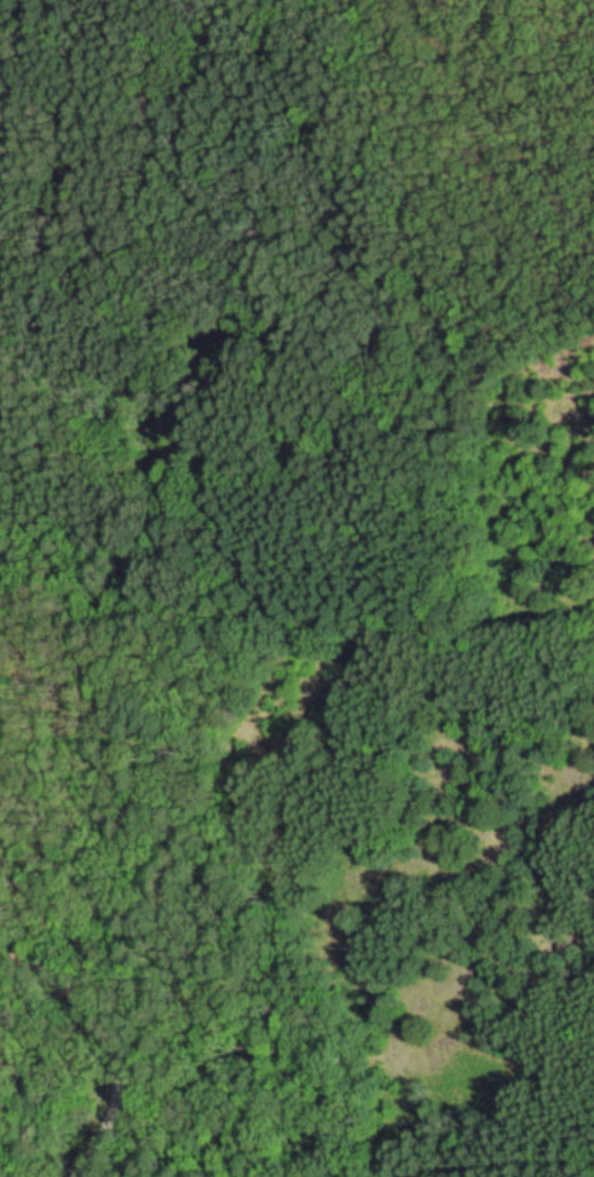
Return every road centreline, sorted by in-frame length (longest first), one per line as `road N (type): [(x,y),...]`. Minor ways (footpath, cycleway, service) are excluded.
road 1 (residential): [(79,1176),(106,1141),(117,1106),(99,1008),(54,968),(0,940)]
road 2 (track): [(398,1176),(593,1160)]

